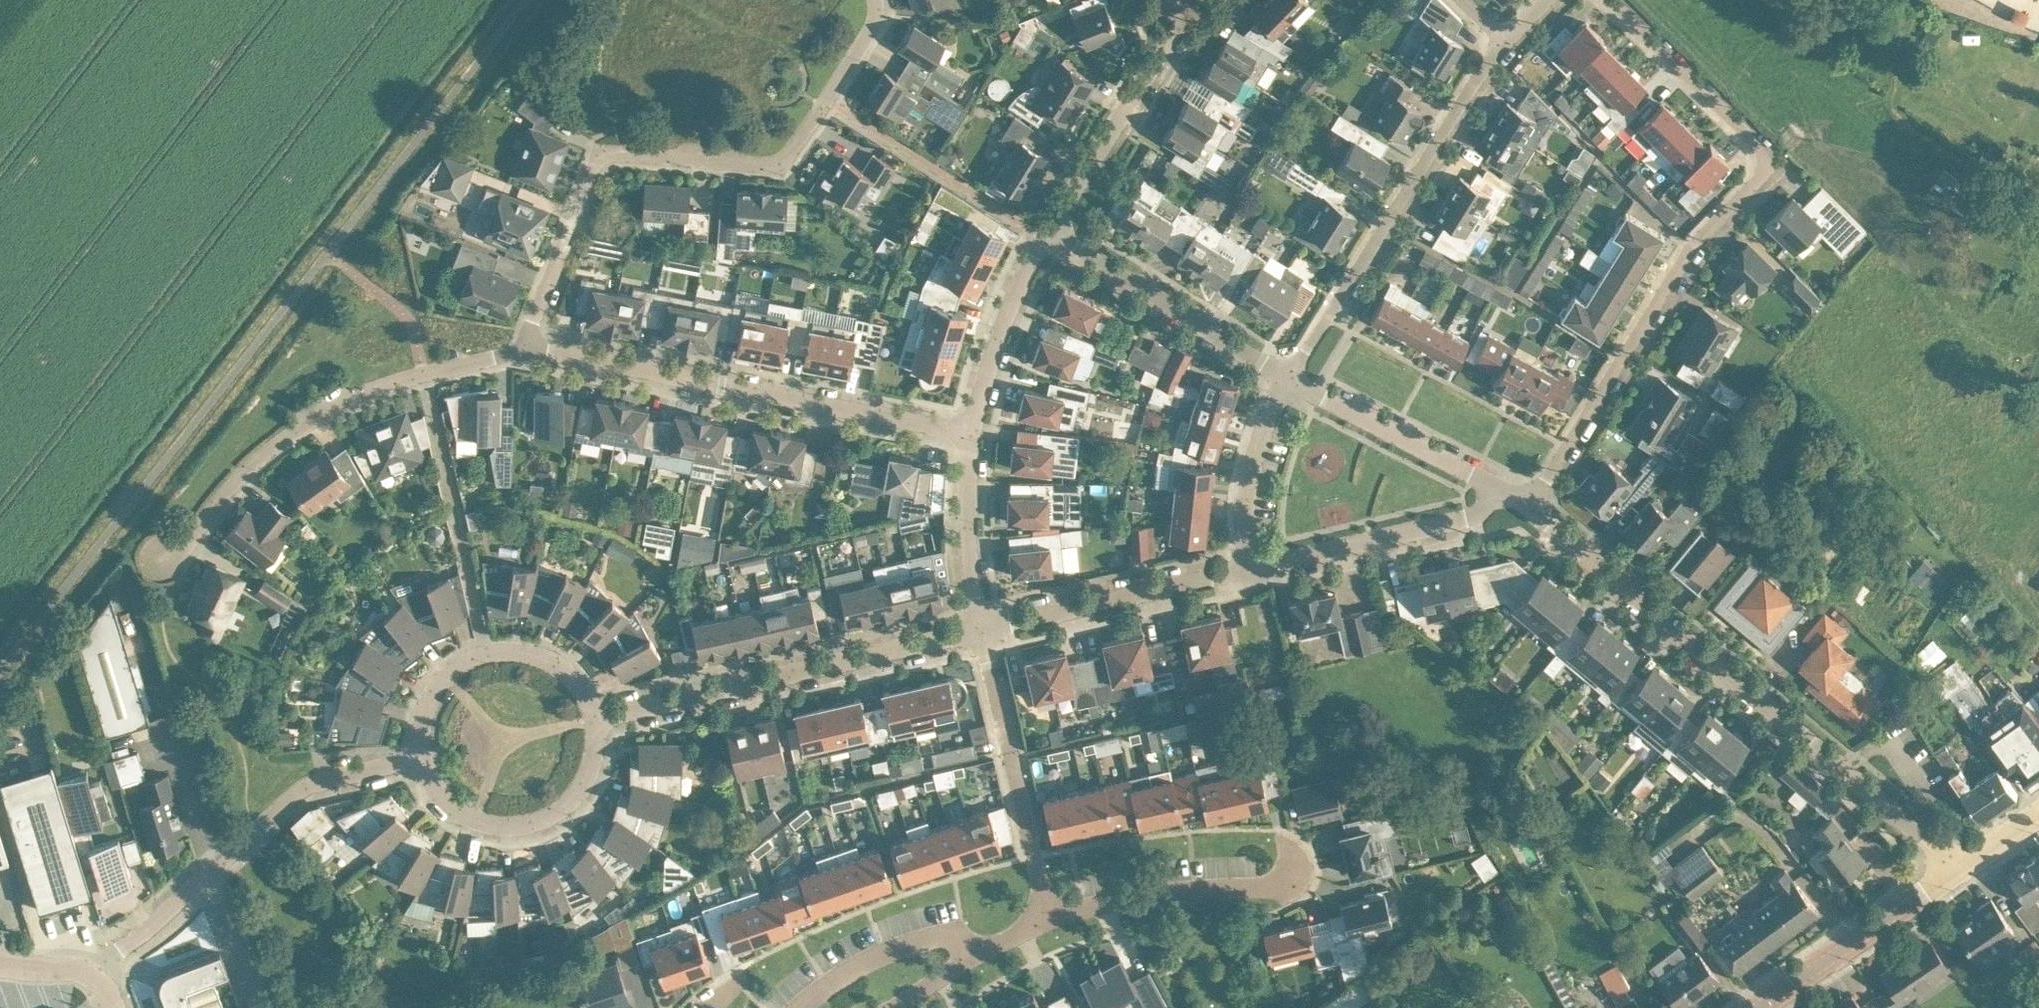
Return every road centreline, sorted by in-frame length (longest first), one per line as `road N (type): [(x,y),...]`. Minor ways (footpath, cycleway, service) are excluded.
road 1 (residential): [(1528,503),(1689,250),(1764,165),(1755,143),(1610,0)]
road 2 (residential): [(1744,0),(1839,87),(2007,217),(1856,412)]
road 3 (residential): [(528,348),(599,154),(775,162),(871,28),(875,0)]
road 4 (residential): [(1962,867),(1528,503)]
road 5 (residential): [(970,430),(528,348)]
road 6 (residential): [(162,556),(192,536),(235,479),(295,428),(377,388),(528,348)]
road 7 (residential): [(91,972),(298,792),(422,758)]
road 8 (residential): [(593,717),(982,629)]
road 9 (residential): [(1291,377),(1504,41)]
road 10 (residential): [(1048,922),(1128,899),(1277,887),(1296,872),(1280,829)]
road 11 (residential): [(1048,922),(982,629)]
road 12 (residential): [(1291,377),(1049,231)]
road 13 (residential): [(982,629),(1252,566)]
road 14 (residential): [(2038,621),(1856,412)]
road 15 (residential): [(593,717),(560,667),(518,650),(487,652),(434,689),(421,721),(422,758)]
road 16 (residential): [(422,758),(440,794),(462,812),(525,823),(560,808),(585,779),(593,717)]
road 17 (residential): [(1252,566),(1459,519),(1480,512),(1499,486)]
road 18 (residential): [(1049,231),(1171,34),(1168,0)]
road 19 (tertiary): [(1757,1007),(1962,867)]
road 20 (residential): [(1499,486),(1291,377)]
road 21 (residential): [(970,430),(1007,312),(1049,231)]
road 22 (residential): [(982,629),(968,545),(970,430)]
road 23 (residential): [(1252,566),(1251,473),(1291,377)]
road 24 (residential): [(889,1007),(1048,922)]
road 25 (residential): [(1856,412),(1768,520)]

